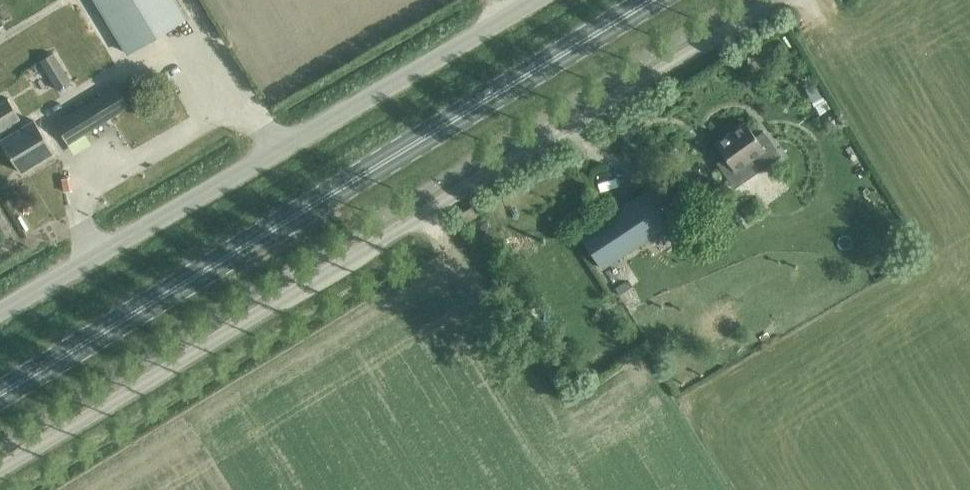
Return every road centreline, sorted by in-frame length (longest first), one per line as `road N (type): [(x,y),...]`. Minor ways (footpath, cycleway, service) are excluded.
road 1 (unclassified): [(0,469),(777,0)]
road 2 (primary): [(0,392),(653,0)]
road 3 (unclassified): [(0,312),(533,0)]

